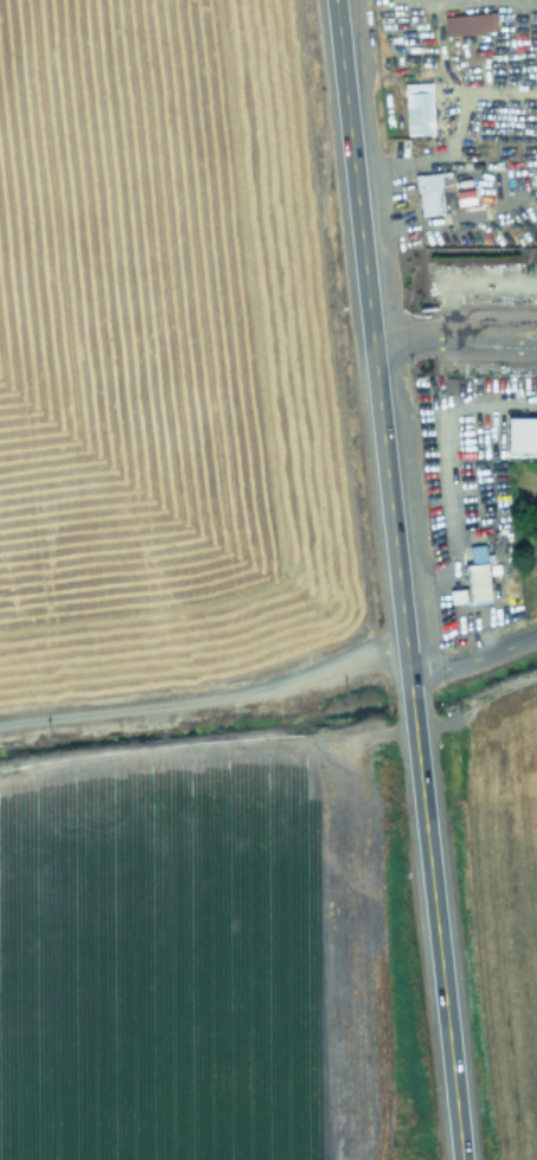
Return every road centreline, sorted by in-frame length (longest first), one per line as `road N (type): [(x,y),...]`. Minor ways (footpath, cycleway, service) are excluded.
road 1 (primary): [(459,1159),(333,0)]
road 2 (residential): [(536,634),(407,679)]

